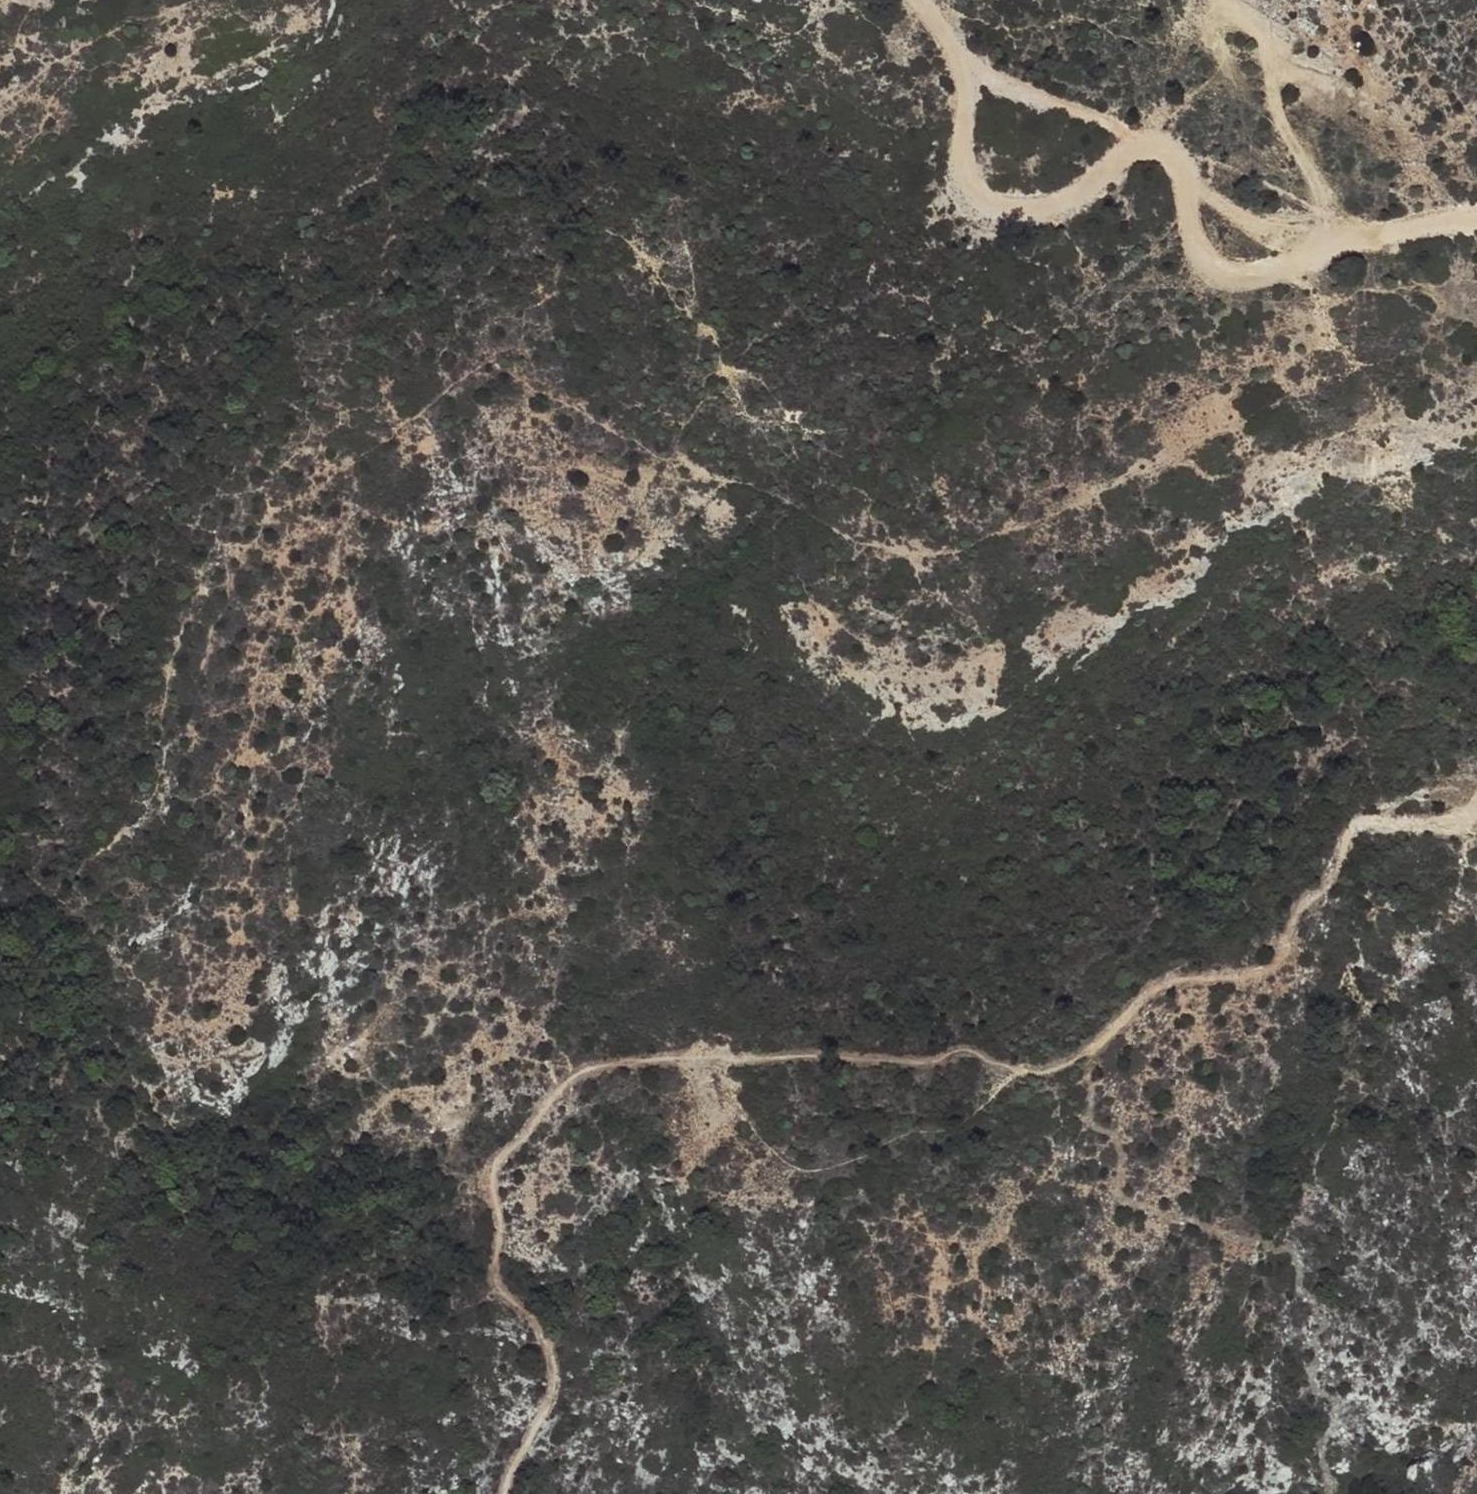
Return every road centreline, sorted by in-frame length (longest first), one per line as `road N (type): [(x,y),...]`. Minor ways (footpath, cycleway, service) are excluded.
road 1 (track): [(1476,218),(1340,244),(1290,269),(1222,275),(1199,256),(1173,161),(1151,147),(1128,152),(1065,204),(1026,210),(984,203),(959,171),(962,57),(917,0)]
road 2 (track): [(1222,0),(1261,39),(1285,132),(1322,191),(1340,244)]
road 3 (track): [(962,57),(1003,88),(1151,147)]
road 4 (track): [(1173,161),(1340,244)]

